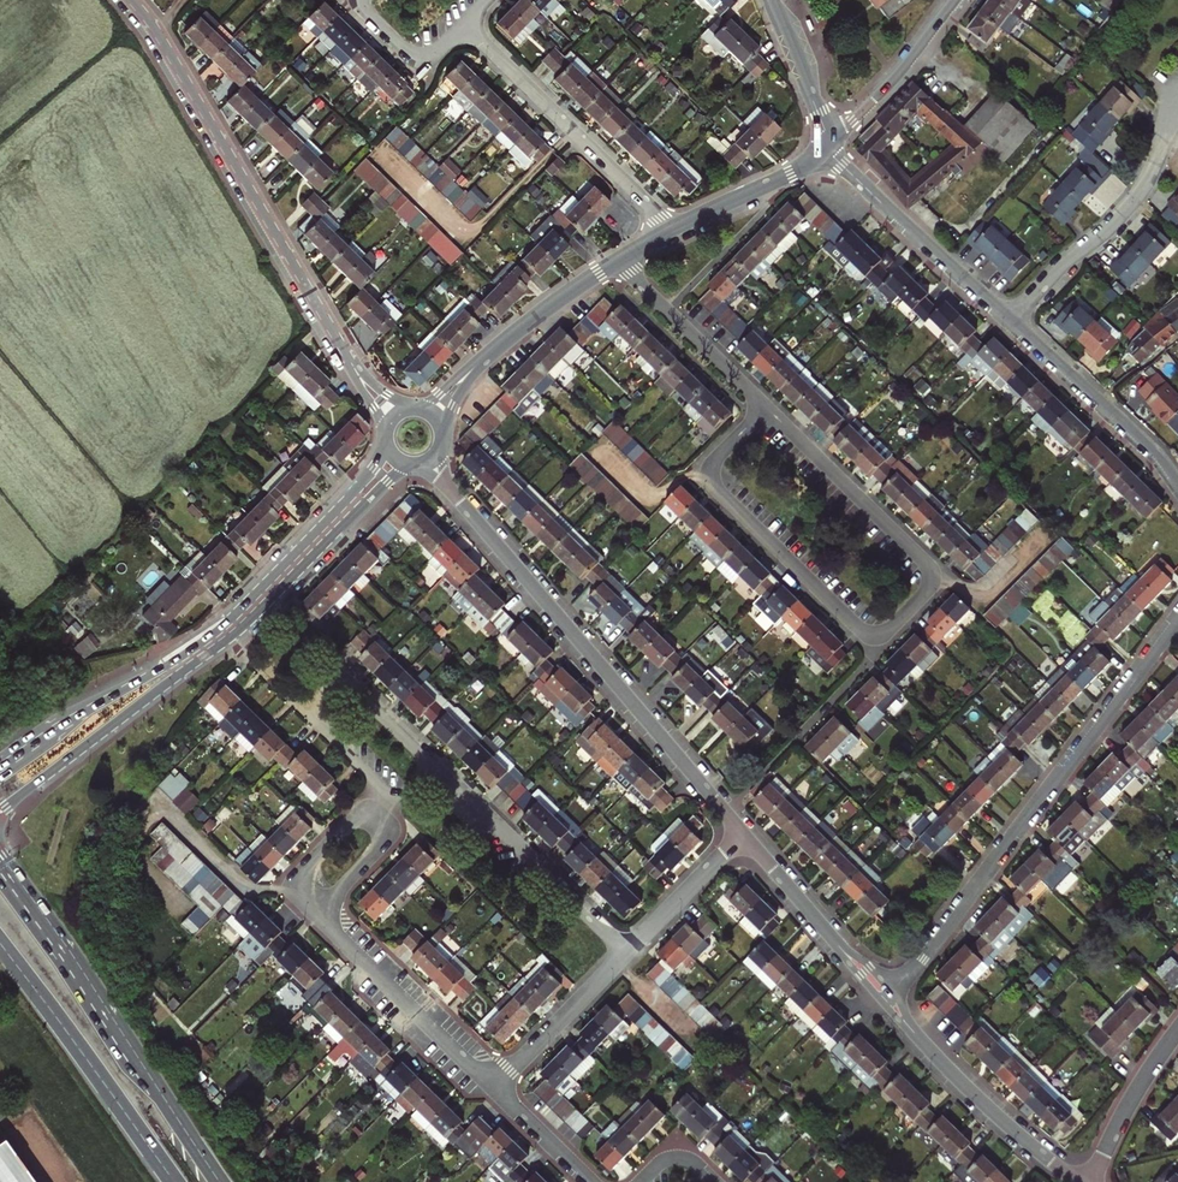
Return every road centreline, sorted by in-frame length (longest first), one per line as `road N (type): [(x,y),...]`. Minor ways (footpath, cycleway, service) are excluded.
road 1 (secondary): [(0,808),(240,629),(390,480),(417,465)]
road 2 (secondary): [(388,445),(368,477),(229,621),(0,768)]
road 3 (residential): [(1177,617),(890,1004)]
road 4 (residential): [(430,461),(726,811)]
road 5 (residential): [(132,0),(343,350)]
road 6 (trunk): [(220,1181),(0,854)]
road 7 (residential): [(767,408),(715,458),(717,485),(853,623),(875,634)]
road 8 (residential): [(875,634),(922,594),(926,564),(767,408)]
road 9 (residential): [(434,763),(349,679),(324,680),(318,706),(329,734),(398,800)]
road 10 (residential): [(465,24),(674,228)]
road 11 (residential): [(1177,91),(1138,196),(1008,319)]
road 12 (trunk): [(3,947),(175,1181)]
road 13 (residential): [(434,763),(627,951)]
road 14 (residential): [(890,1004),(973,1094),(1078,1181)]
road 15 (residential): [(829,143),(842,166),(1008,319)]
road 16 (residential): [(317,910),(492,1085)]
road 17 (residential): [(1008,319),(1148,447),(1177,485)]
road 18 (residential): [(875,634),(869,660),(726,811)]
road 19 (residential): [(744,832),(890,1004)]
road 20 (residential): [(617,260),(767,408)]
road 21 (residential): [(492,1085),(627,951)]
road 22 (secondary): [(829,143),(954,0)]
road 23 (secondary): [(674,228),(790,174),(829,143)]
road 24 (residential): [(1091,1181),(1177,1029)]
road 25 (residential): [(627,951),(744,832)]
road 26 (secondary): [(491,352),(617,260)]
road 27 (residential): [(772,0),(829,143)]
road 28 (residential): [(317,910),(297,890),(297,876),(355,818),(377,821)]
road 29 (residential): [(465,24),(437,49),(409,53),(360,0)]
road 30 (residential): [(492,1085),(591,1181)]

